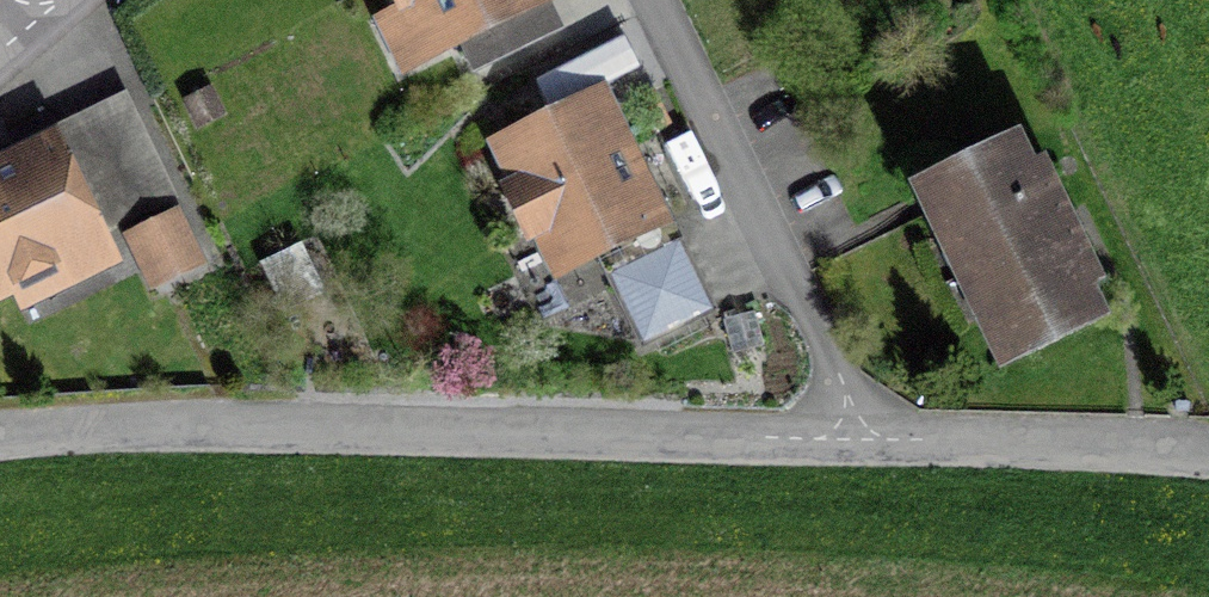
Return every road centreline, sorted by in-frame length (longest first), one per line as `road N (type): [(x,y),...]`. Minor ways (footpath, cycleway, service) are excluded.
road 1 (residential): [(0,443),(194,418),(867,437)]
road 2 (residential): [(867,437),(653,0)]
road 3 (residential): [(867,437),(1208,453)]

